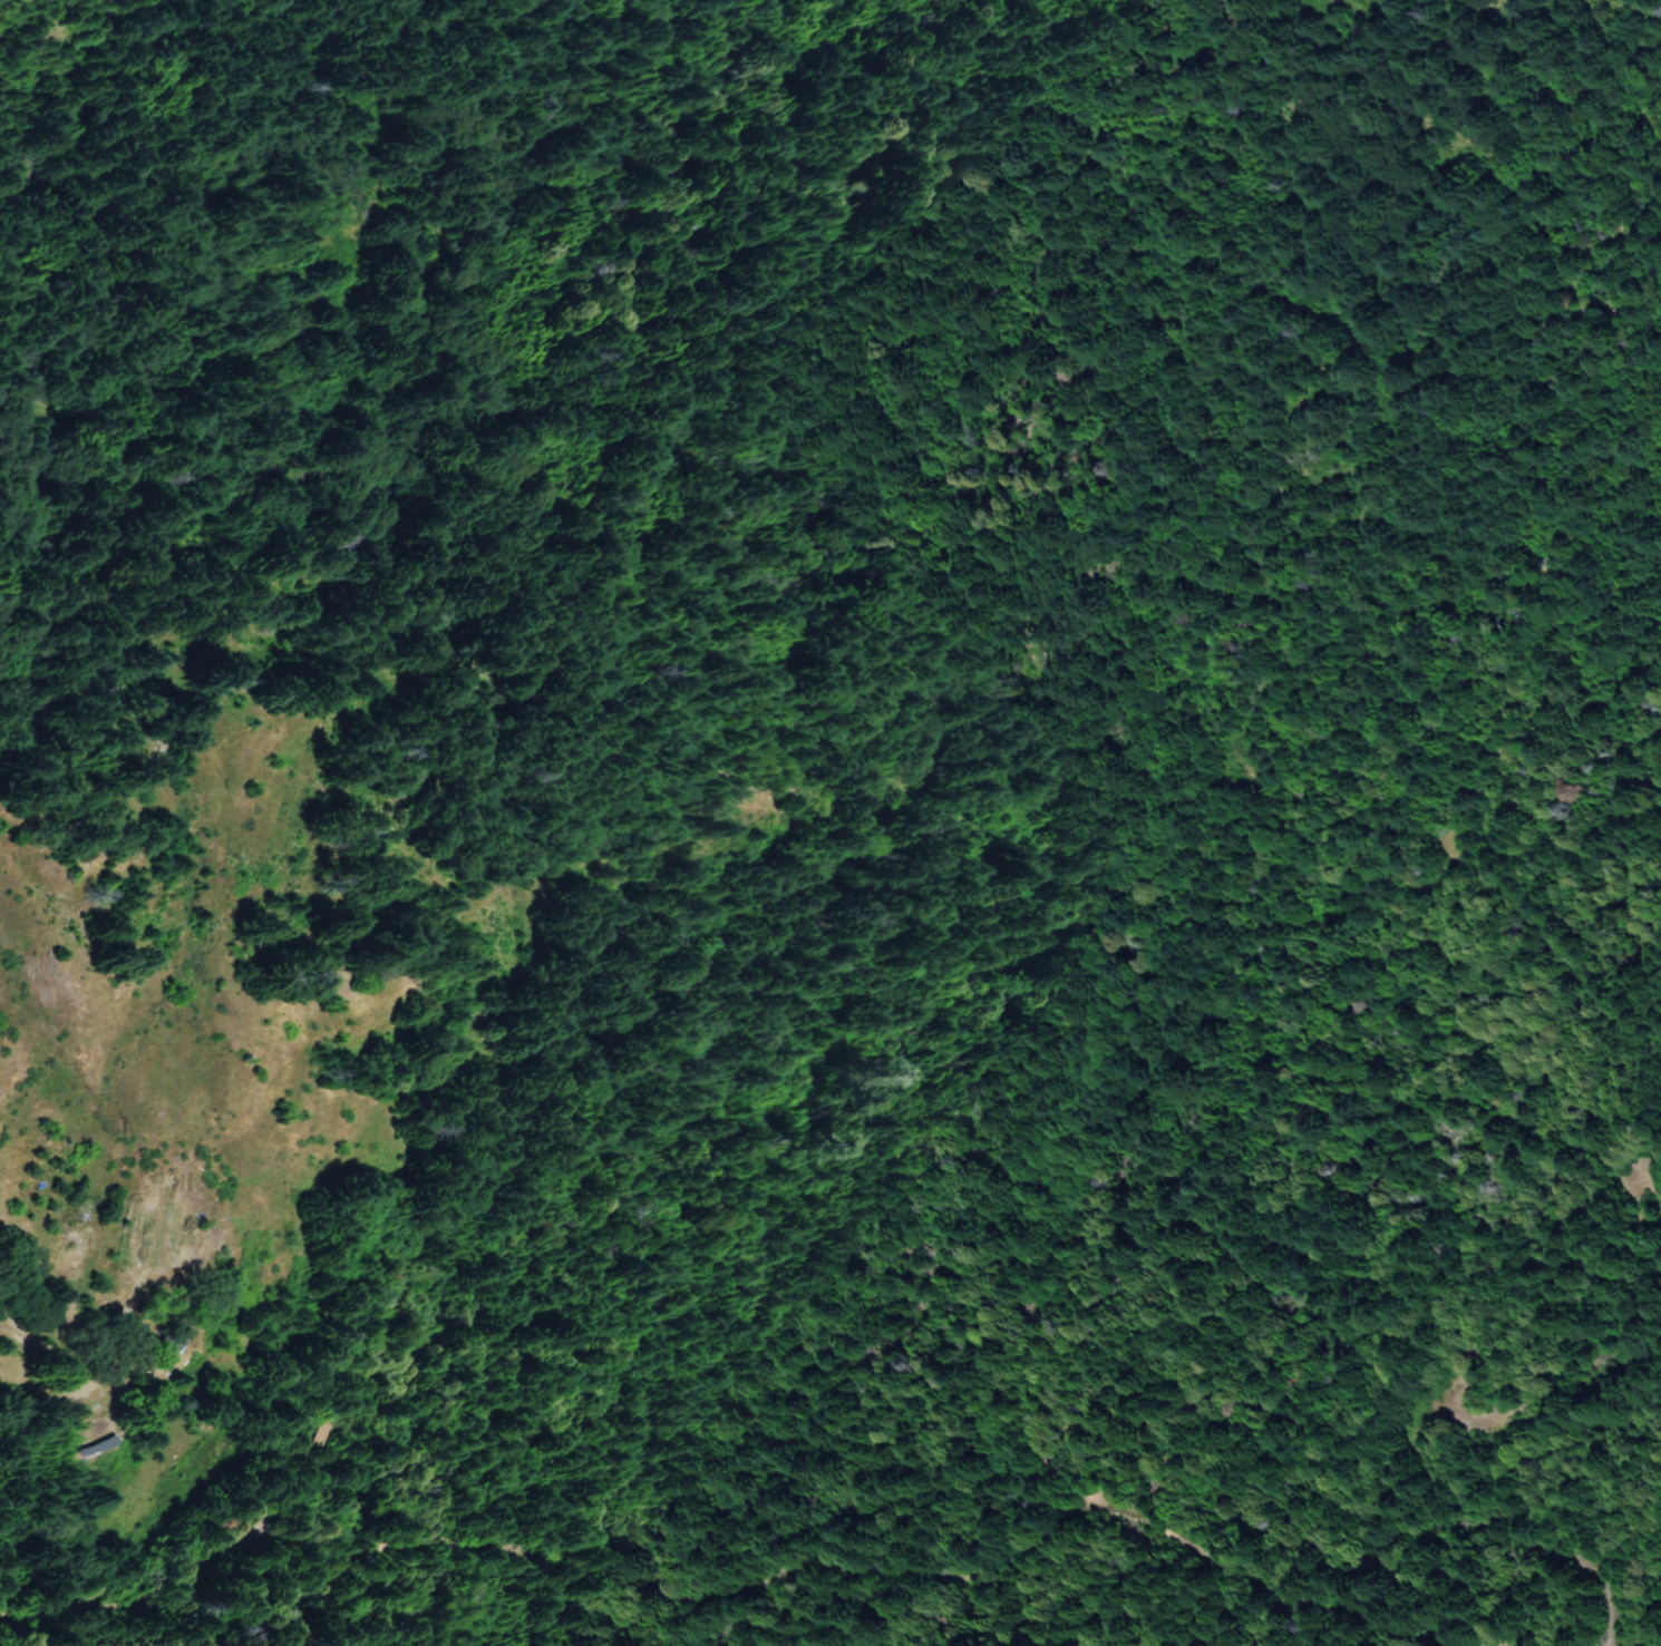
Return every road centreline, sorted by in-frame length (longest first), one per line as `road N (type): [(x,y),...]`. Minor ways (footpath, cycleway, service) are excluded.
road 1 (track): [(0,1601),(132,1362)]

